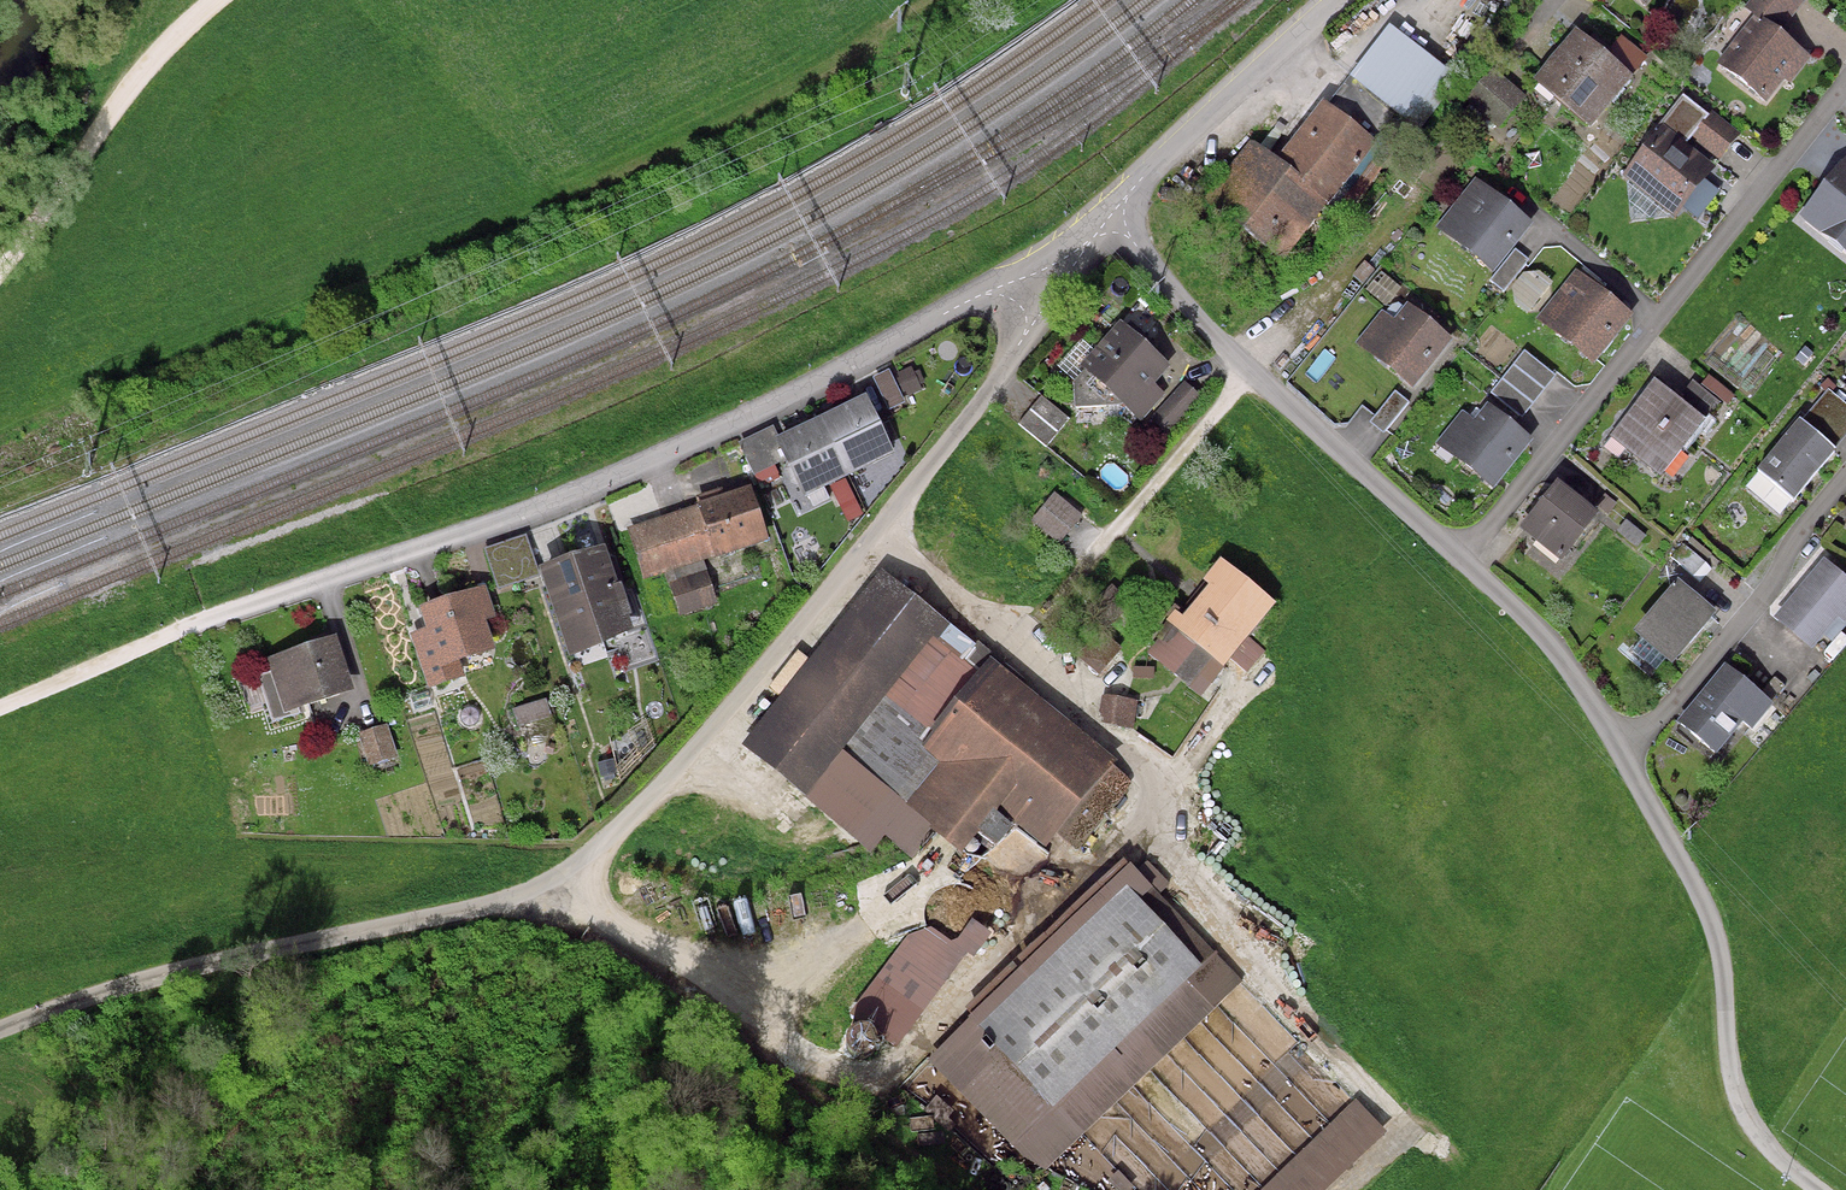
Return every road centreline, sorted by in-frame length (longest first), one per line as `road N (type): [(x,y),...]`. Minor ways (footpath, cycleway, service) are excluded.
road 1 (residential): [(188,627),(514,518),(802,391),(1046,258)]
road 2 (residential): [(1463,553),(1845,85)]
road 3 (unclassified): [(574,883),(118,986),(0,1032)]
road 4 (track): [(574,883),(817,1097),(973,1189)]
road 5 (residential): [(1248,376),(1039,618),(977,611),(885,537)]
road 6 (residential): [(885,537),(574,883)]
road 7 (track): [(0,271),(168,34),(214,0)]
road 8 (residential): [(1624,744),(1845,479)]
road 9 (track): [(1699,885),(1725,963),(1730,1051),(1754,1131),(1820,1189)]
road 10 (residential): [(1046,258),(1007,338),(885,537)]
road 11 (residential): [(1111,215),(1343,0)]
road 12 (residential): [(1248,376),(1463,553)]
road 13 (residential): [(1463,553),(1582,673),(1624,744)]
road 14 (residential): [(1111,215),(1248,376)]
road 15 (track): [(188,627),(0,701)]
road 16 (residential): [(1624,744),(1699,885)]

